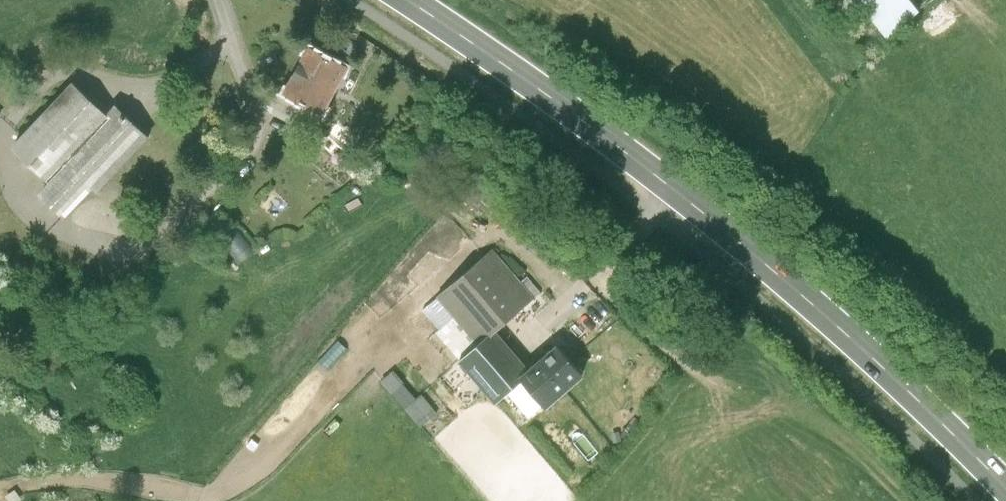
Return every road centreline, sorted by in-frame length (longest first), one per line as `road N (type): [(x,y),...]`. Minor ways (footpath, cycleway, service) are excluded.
road 1 (track): [(0,493),(73,481),(228,494),(309,426),(401,306),(495,230),(581,288)]

